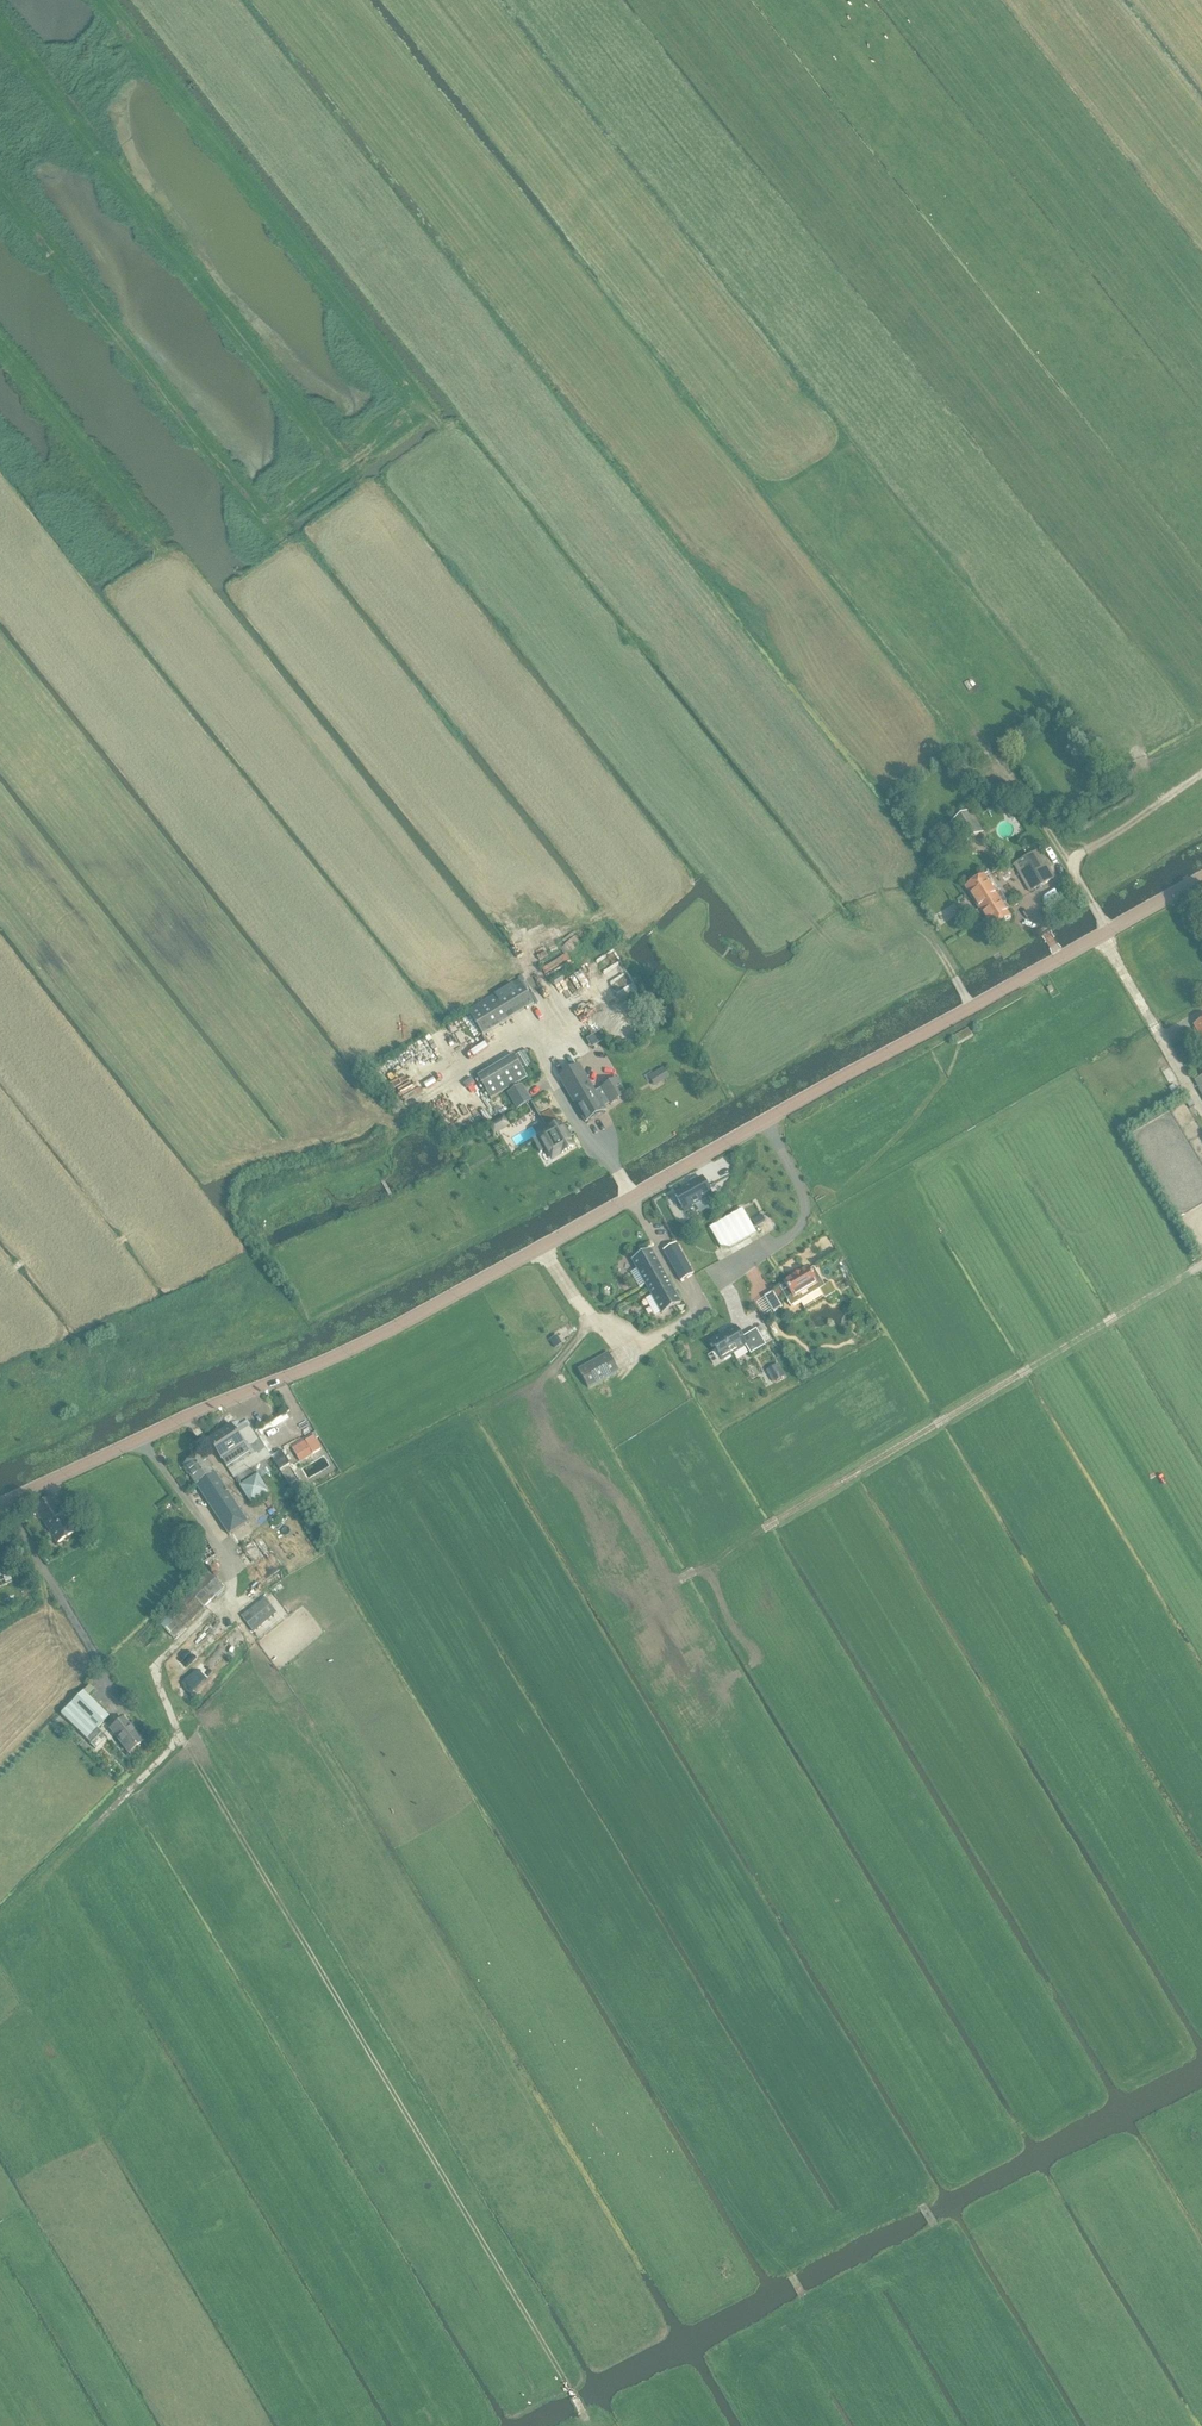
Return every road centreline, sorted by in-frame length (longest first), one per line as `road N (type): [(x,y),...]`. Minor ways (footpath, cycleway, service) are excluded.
road 1 (tertiary): [(0,1505),(398,1325),(1201,878)]
road 2 (track): [(590,2425),(172,1720),(156,1668),(228,1598),(236,1576)]
road 3 (track): [(764,1528),(1201,1265)]
road 4 (track): [(592,1318),(536,1383),(363,1473)]
road 5 (track): [(181,1736),(0,1922)]
road 6 (track): [(952,973),(926,936),(911,929),(841,948),(804,913)]
road 7 (track): [(1068,863),(1201,774)]
road 8 (track): [(981,731),(1003,777),(962,770),(946,747)]

